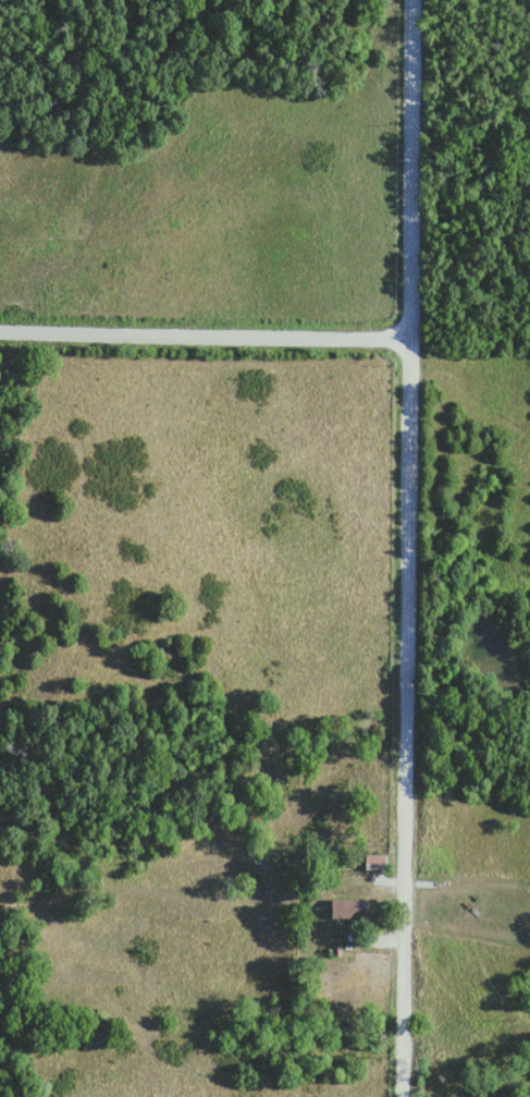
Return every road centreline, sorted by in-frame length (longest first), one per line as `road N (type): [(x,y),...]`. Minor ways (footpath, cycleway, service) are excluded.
road 1 (residential): [(402,1096),(407,0)]
road 2 (residential): [(409,336),(0,330)]
road 3 (residential): [(402,902),(529,942)]

